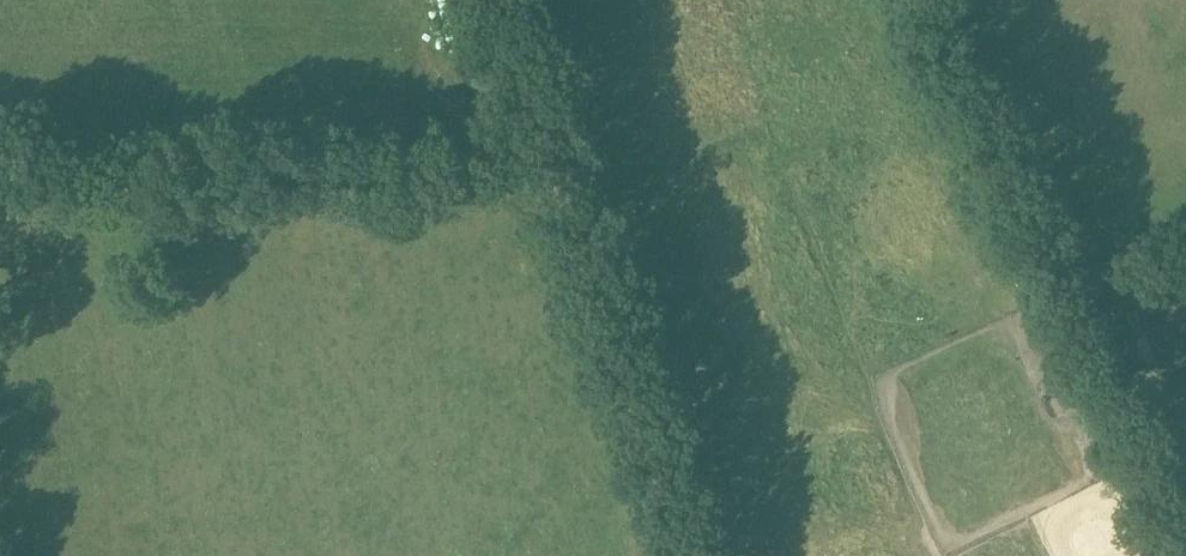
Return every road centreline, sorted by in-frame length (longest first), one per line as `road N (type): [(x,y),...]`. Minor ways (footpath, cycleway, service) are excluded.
road 1 (track): [(684,555),(496,0)]

